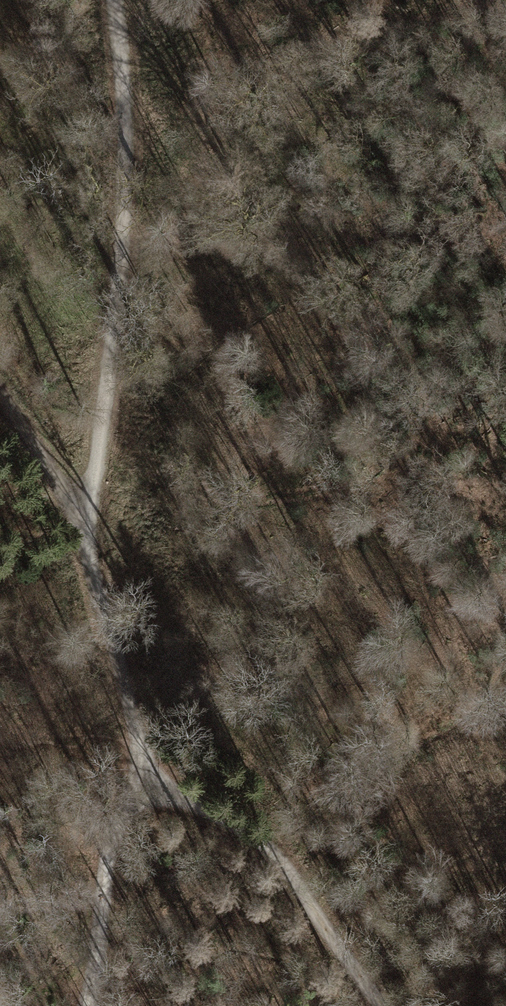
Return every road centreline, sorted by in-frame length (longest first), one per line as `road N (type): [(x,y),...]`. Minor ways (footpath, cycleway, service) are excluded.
road 1 (track): [(112,0),(125,151),(114,347),(84,497)]
road 2 (track): [(150,791),(238,814),(383,1005)]
road 3 (track): [(84,497),(150,791)]
road 4 (track): [(88,1005),(103,851),(129,798),(150,791)]
road 5 (track): [(84,497),(0,390)]

